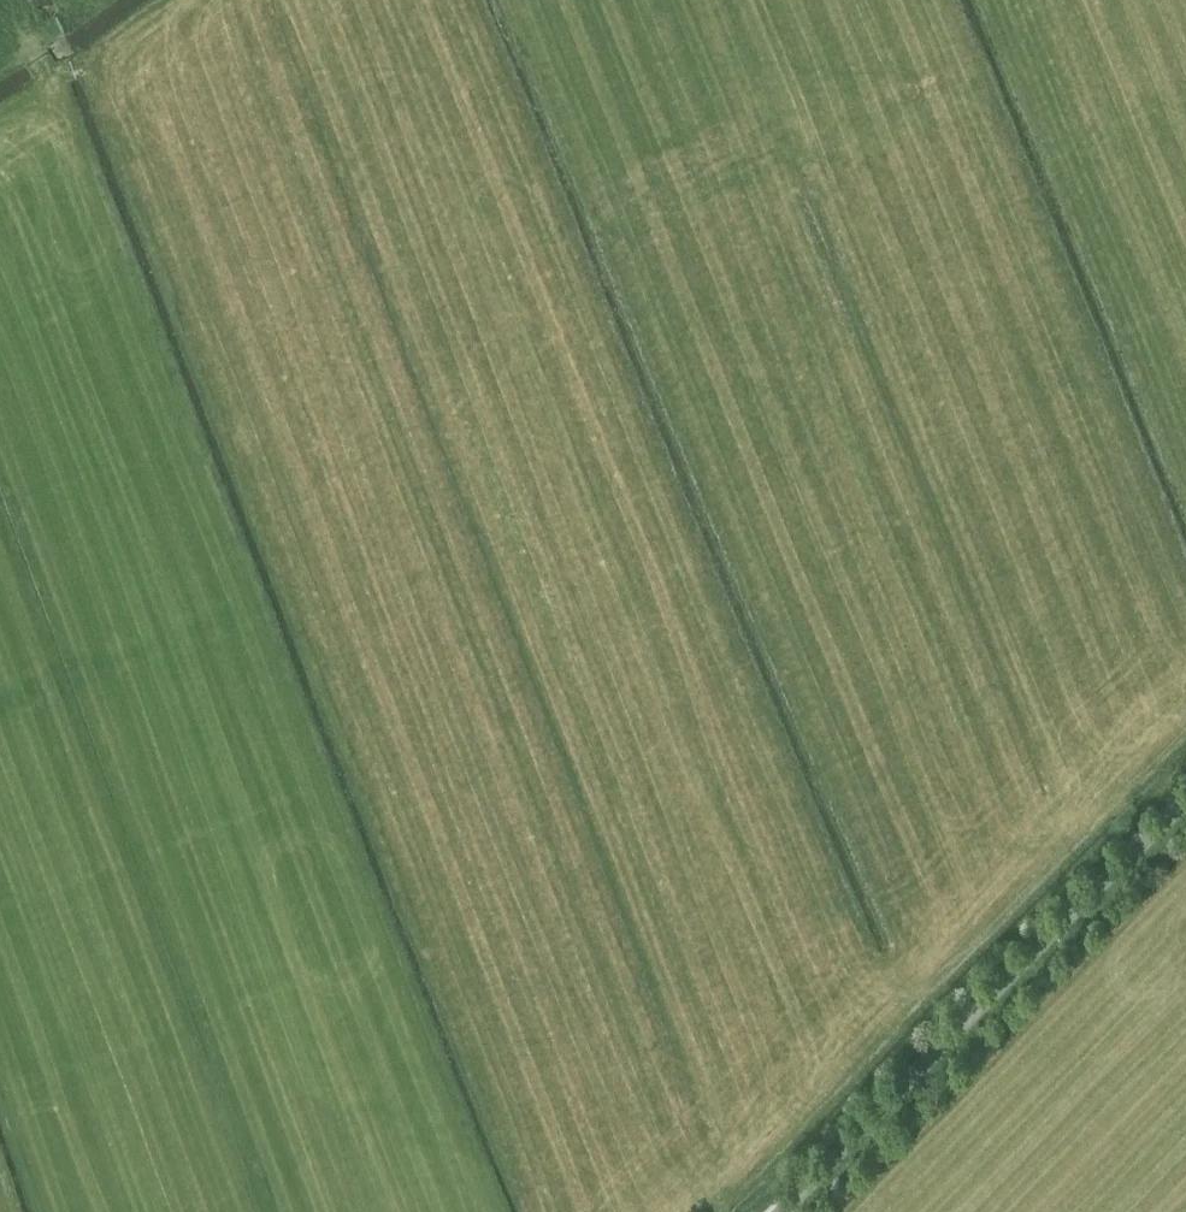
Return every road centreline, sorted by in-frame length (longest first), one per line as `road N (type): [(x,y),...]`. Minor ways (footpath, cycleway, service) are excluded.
road 1 (unclassified): [(773,1211),(1093,873),(1185,790)]

